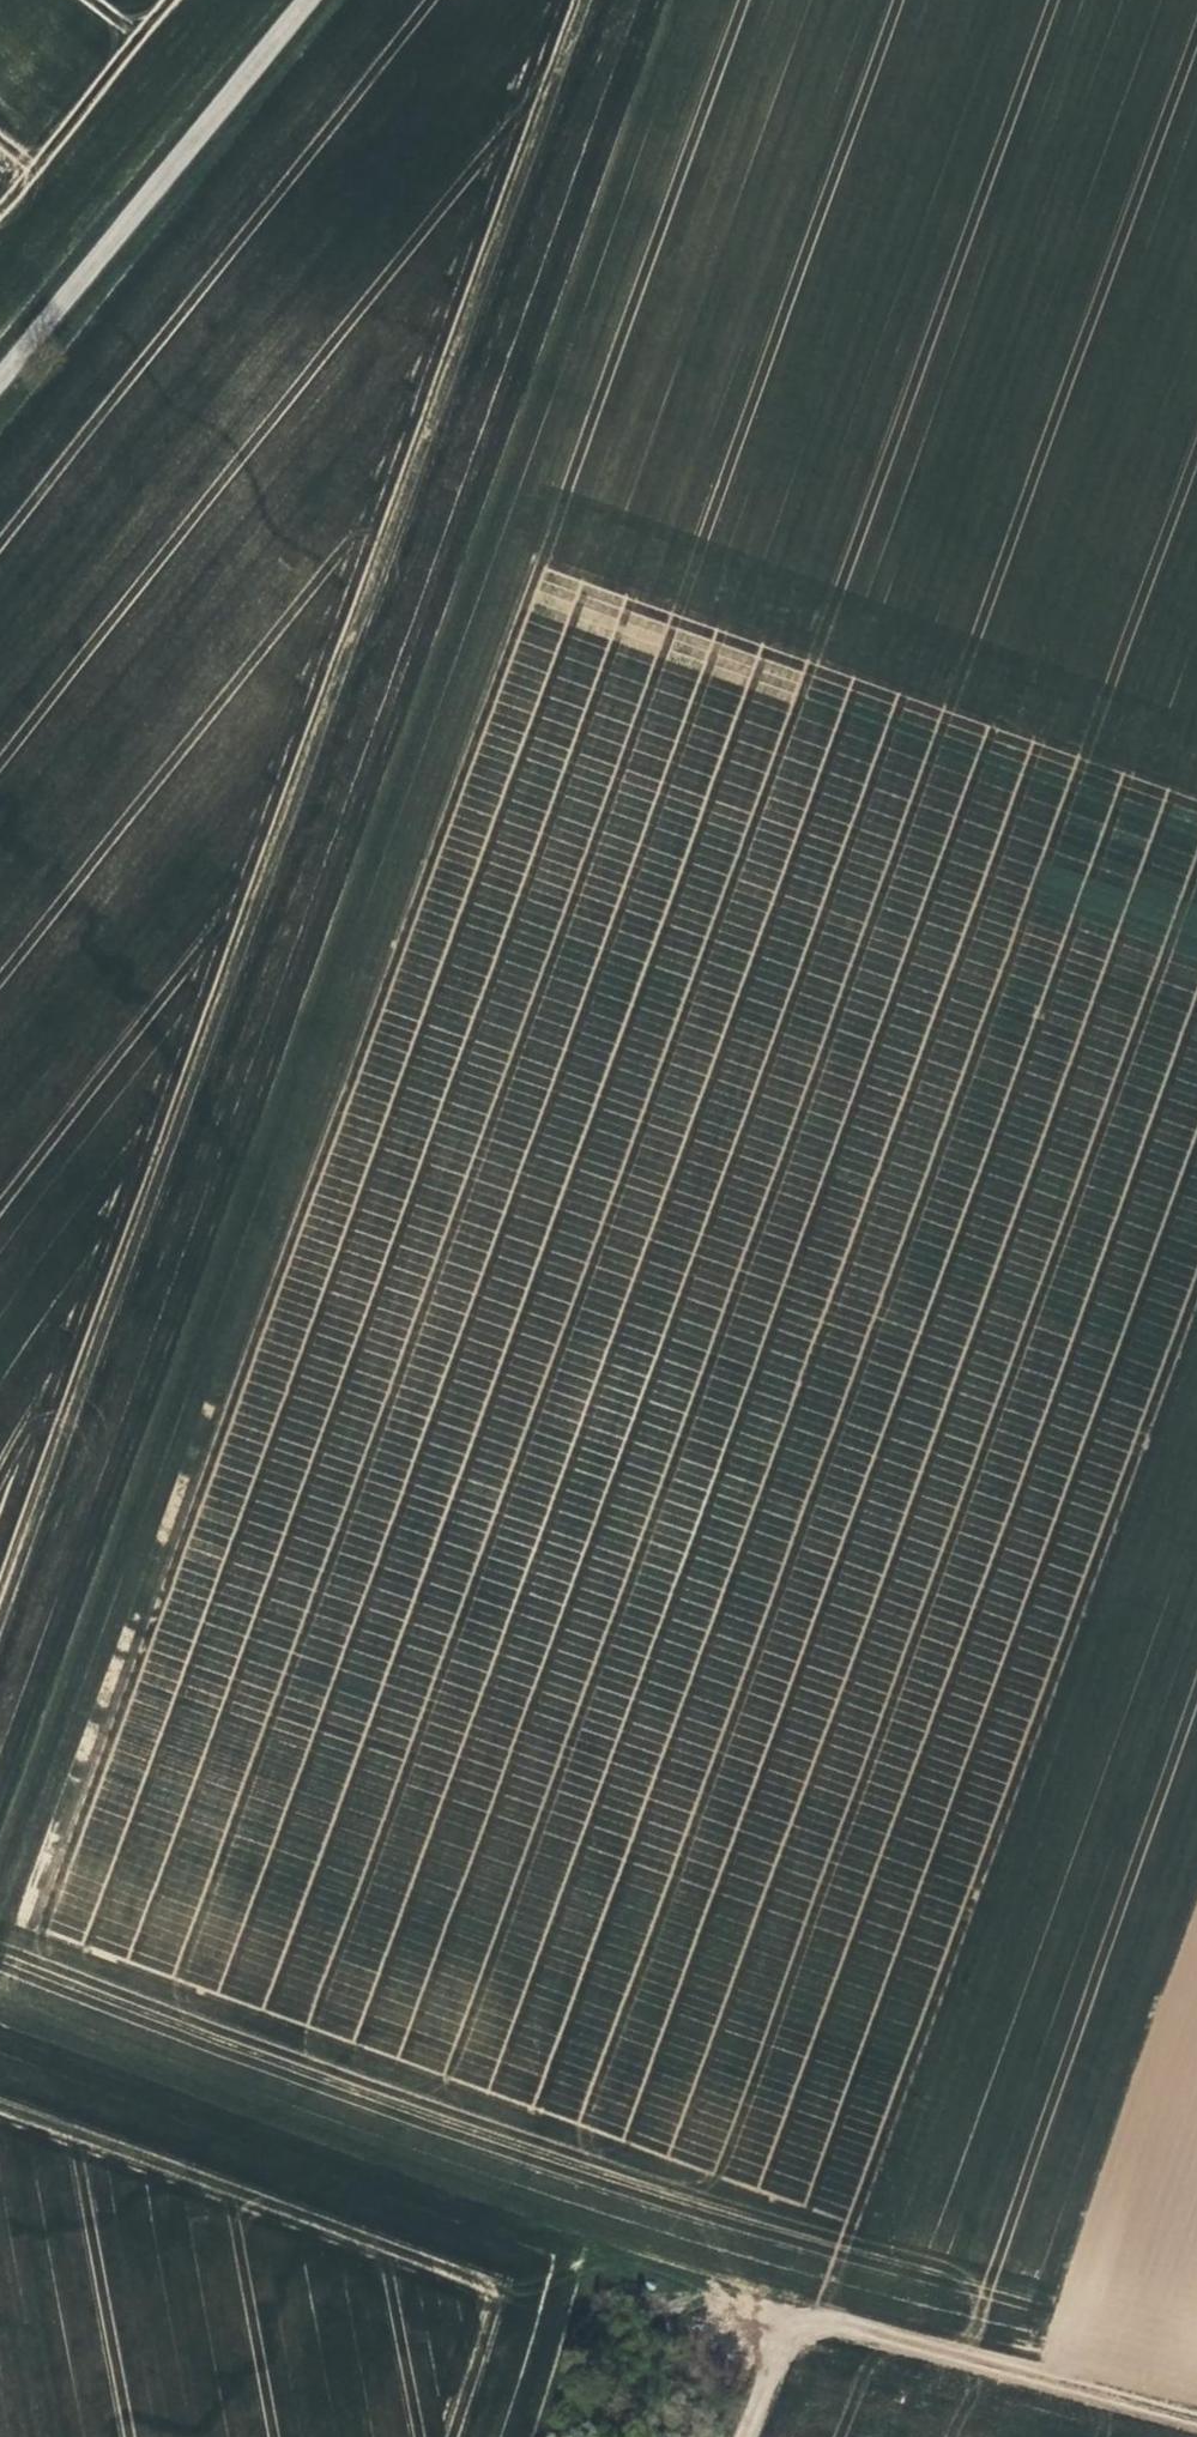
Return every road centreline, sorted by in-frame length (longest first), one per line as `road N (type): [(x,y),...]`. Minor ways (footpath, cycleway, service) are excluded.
road 1 (track): [(743,2436),(799,2312),(1196,2420)]
road 2 (track): [(0,377),(304,0)]

